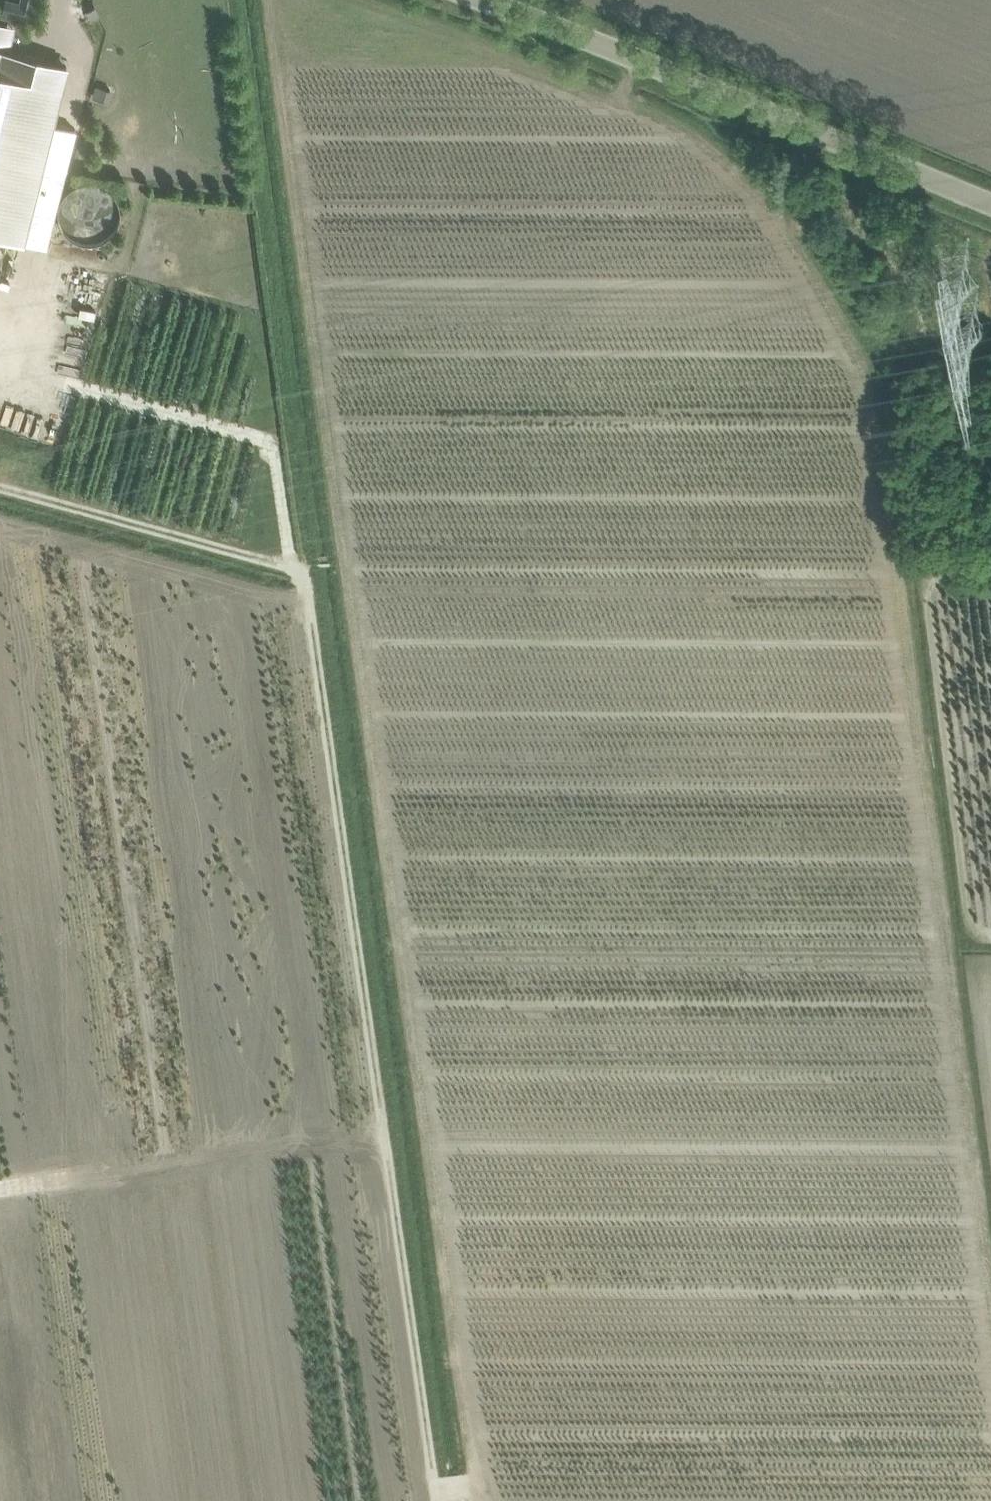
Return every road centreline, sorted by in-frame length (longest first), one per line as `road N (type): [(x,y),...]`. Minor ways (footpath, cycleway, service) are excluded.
road 1 (unclassified): [(990,201),(469,0)]

